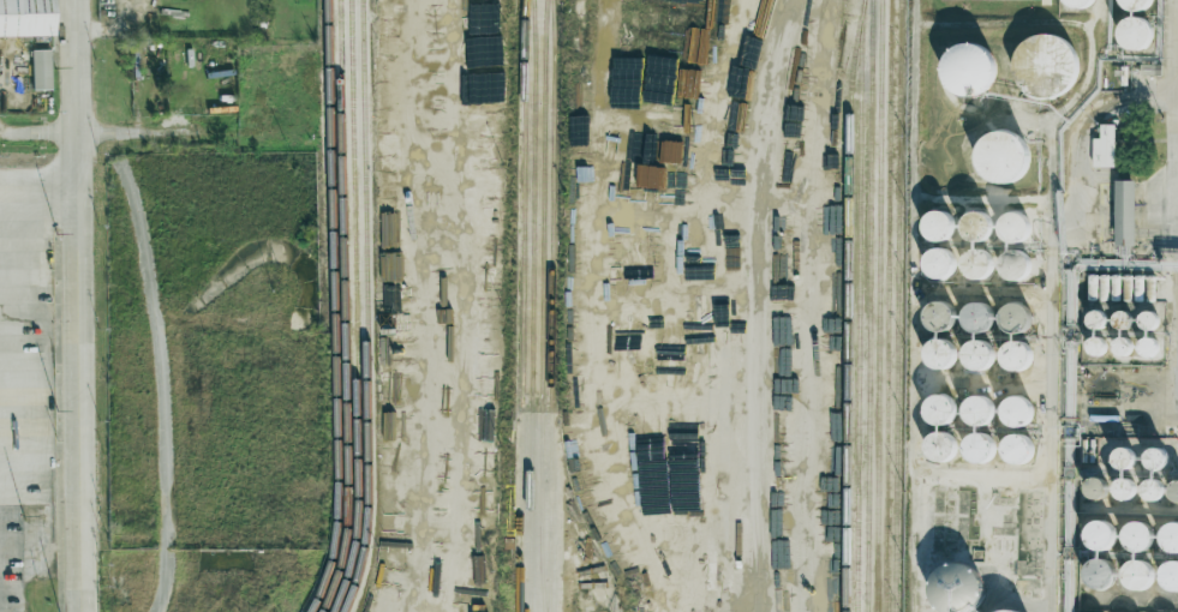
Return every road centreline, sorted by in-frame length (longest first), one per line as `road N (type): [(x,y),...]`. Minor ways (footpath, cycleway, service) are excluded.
road 1 (residential): [(76,0),(78,611)]
road 2 (track): [(154,611),(163,593),(166,526),(162,368),(119,158)]

